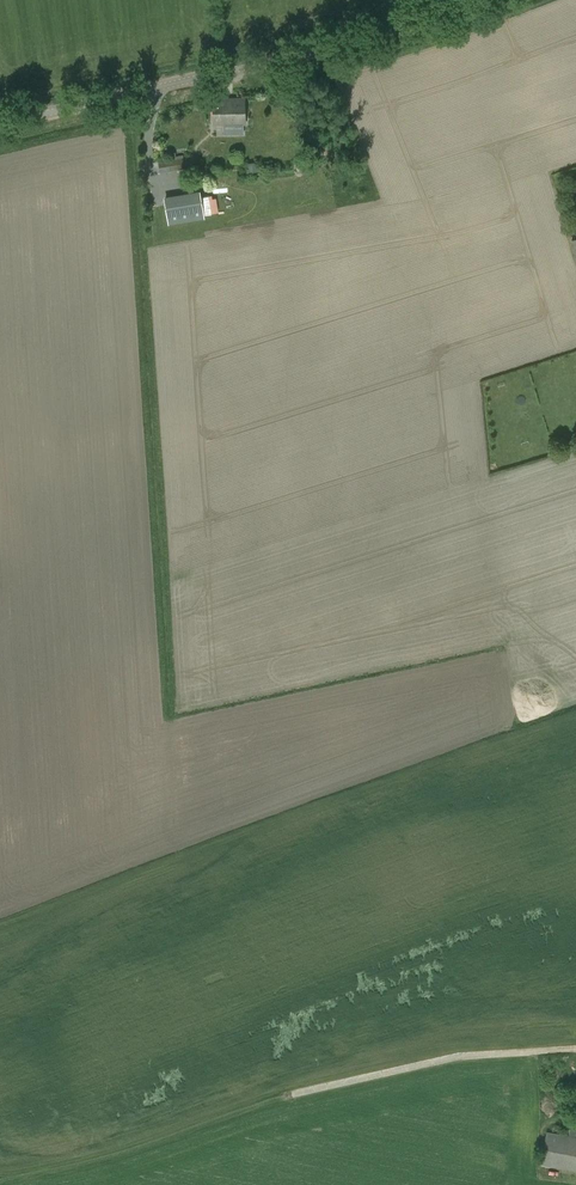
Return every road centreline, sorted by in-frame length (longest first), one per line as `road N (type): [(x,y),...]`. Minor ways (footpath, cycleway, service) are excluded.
road 1 (tertiary): [(0,126),(331,48),(481,0)]

